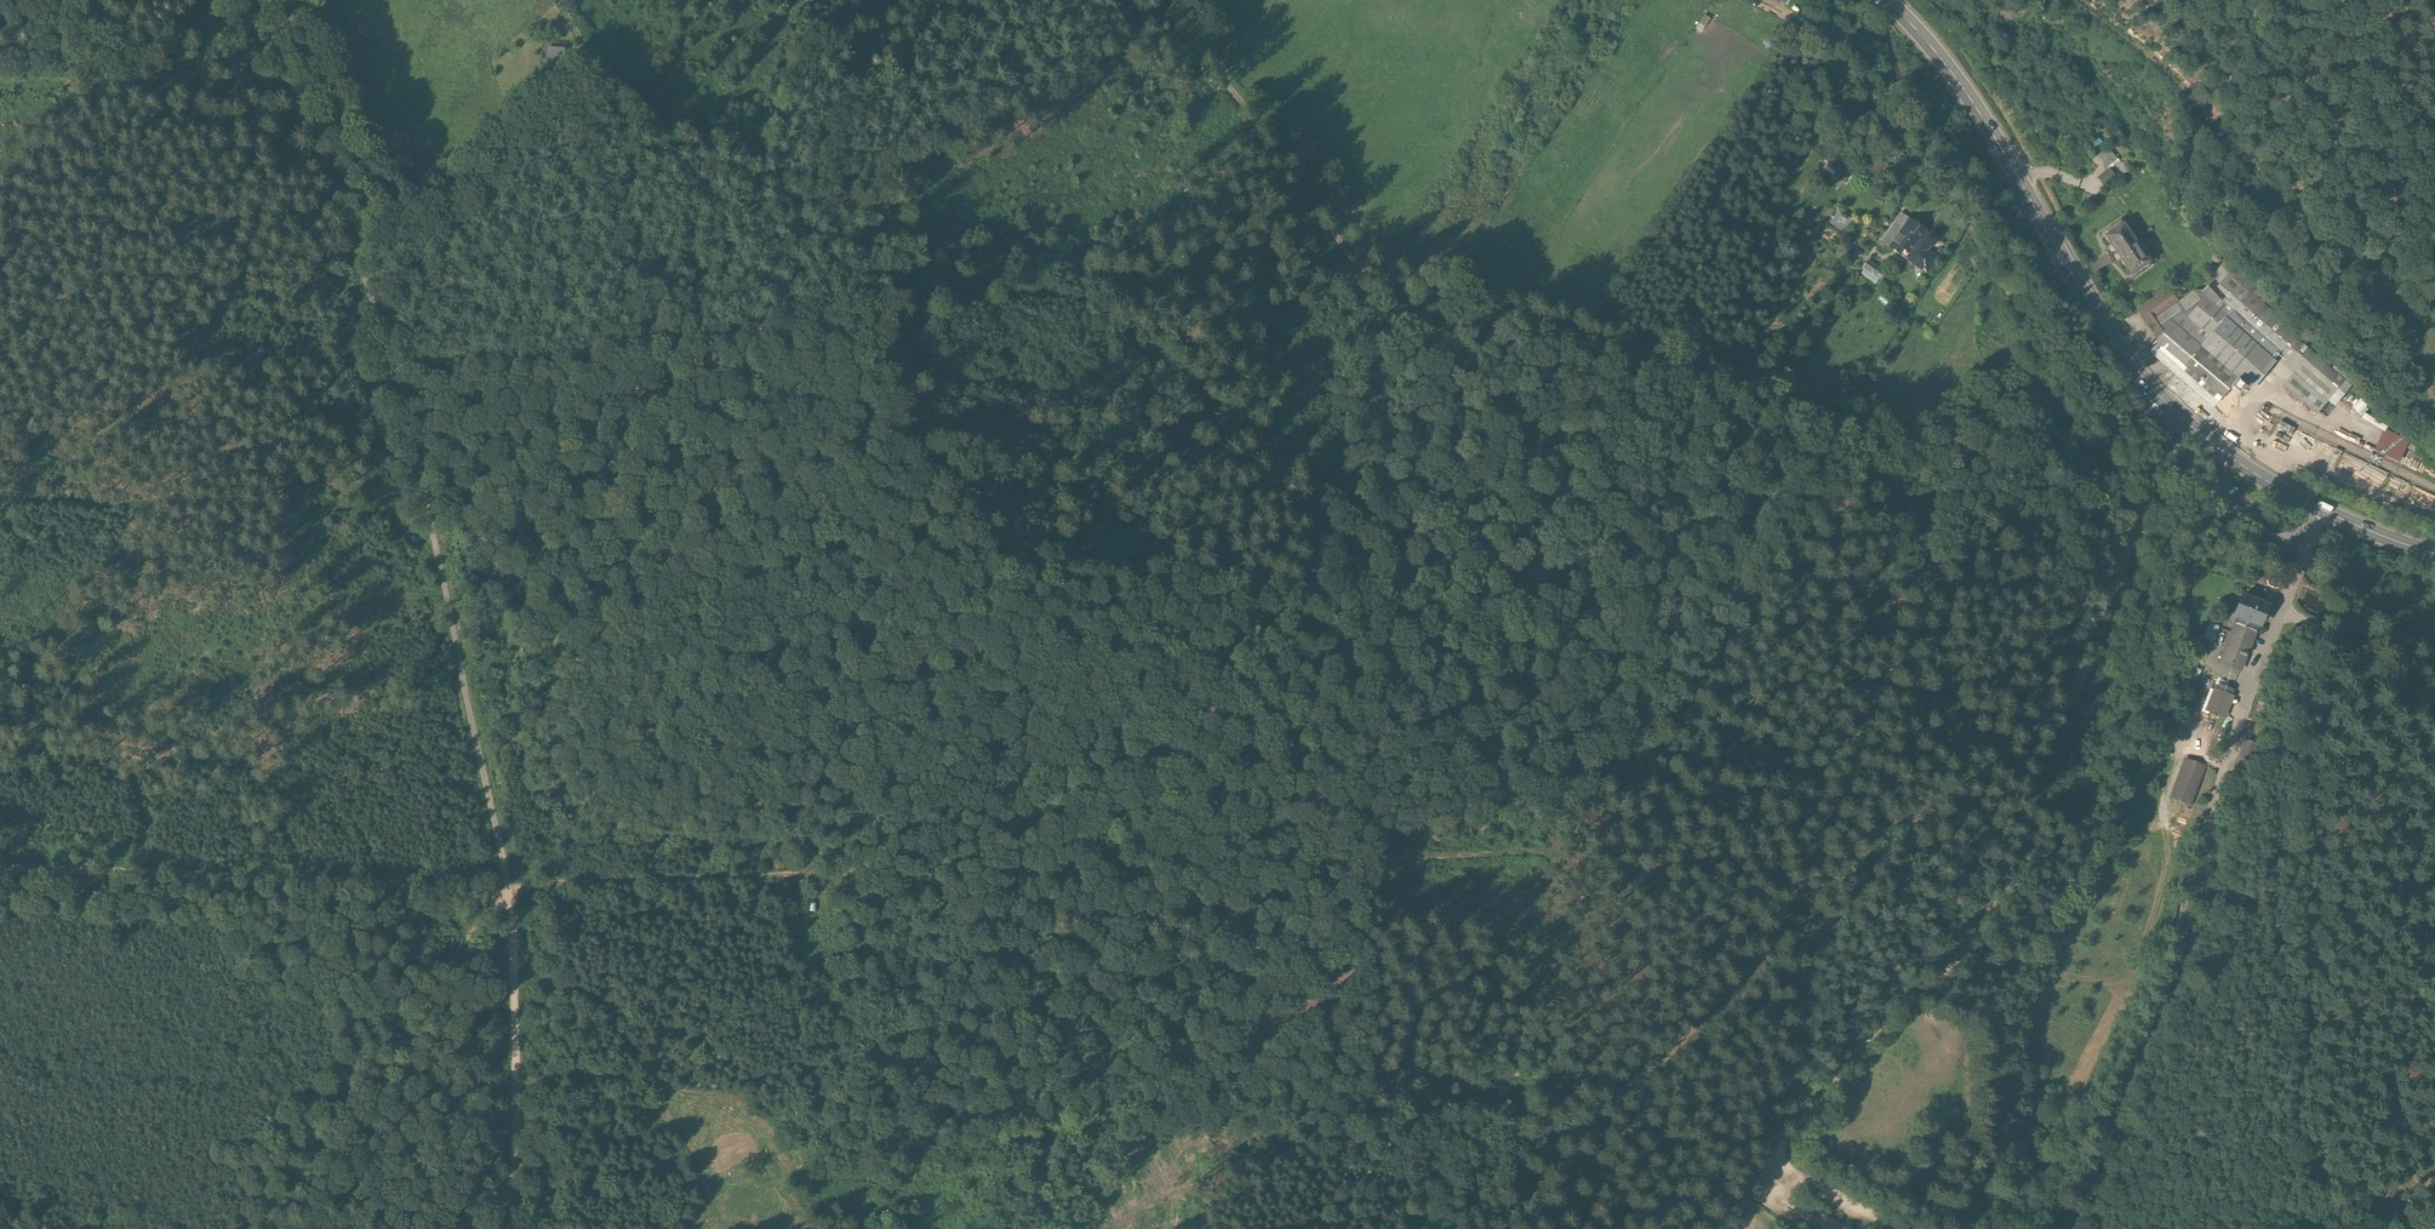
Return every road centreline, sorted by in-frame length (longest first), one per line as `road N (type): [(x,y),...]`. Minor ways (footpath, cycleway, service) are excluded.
road 1 (track): [(0,870),(508,890),(1814,845)]
road 2 (track): [(1813,418),(1841,453),(1904,501),(1919,585),(1915,623),(1861,719),(1801,876),(1759,957),(1645,1075),(1604,1084),(1504,1077),(1474,1089),(1427,1186),(1428,1216),(1443,1228)]
road 3 (track): [(1168,0),(1225,82),(1307,173),(1345,247),(1376,276),(1483,300),(1875,440),(1965,458)]
road 4 (track): [(2137,517),(2052,416),(2003,285),(1958,201),(1934,181),(1826,40),(1750,0)]
road 5 (track): [(2287,604),(2305,767),(2310,1006),(2296,1129),(2316,1170),(2379,1228)]
road 6 (track): [(2434,340),(2288,217),(2168,79),(2061,0)]
road 7 (secondary): [(2172,411),(2079,287),(1961,84),(1887,0)]
road 8 (track): [(2124,569),(2074,508),(1965,458)]
road 9 (track): [(2283,602),(2434,718)]

